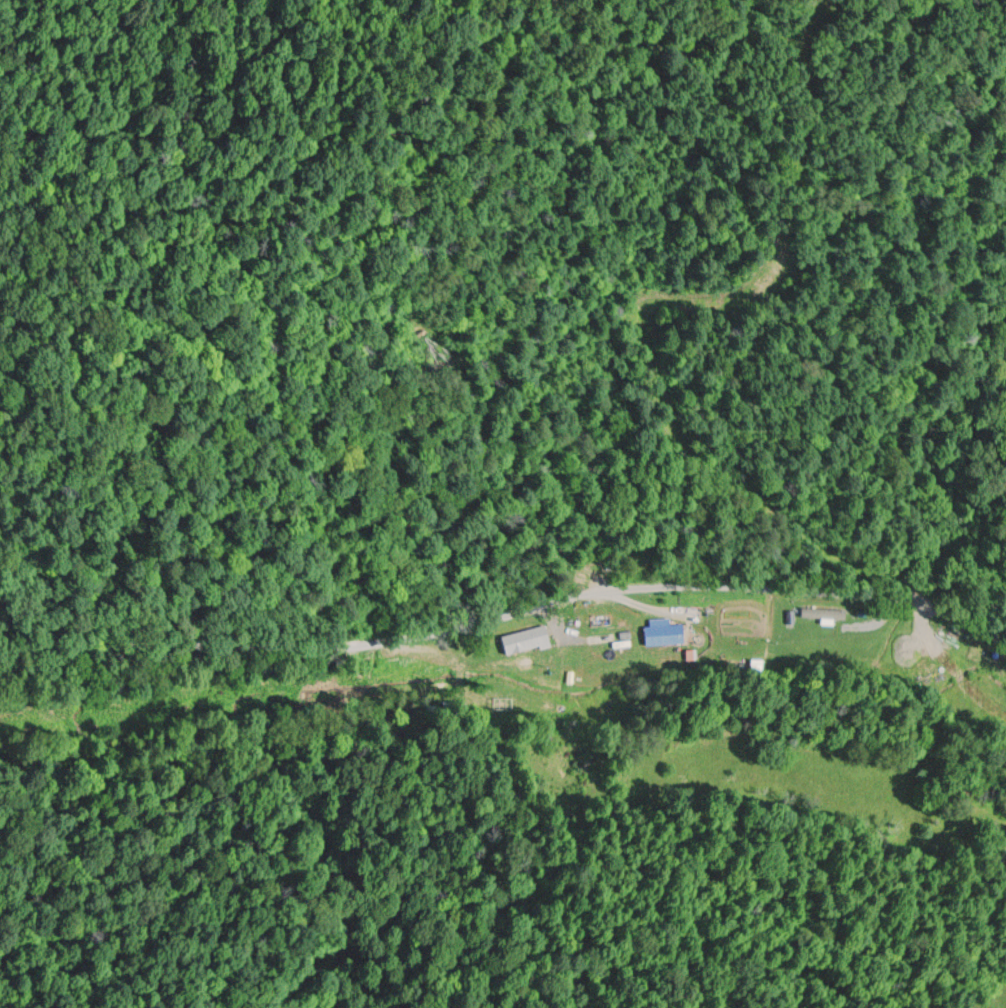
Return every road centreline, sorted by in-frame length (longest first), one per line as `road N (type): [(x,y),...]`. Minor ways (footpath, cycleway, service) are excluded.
road 1 (tertiary): [(1005,640),(958,611),(908,597),(700,583),(599,590),(456,627),(345,644),(101,640),(0,648)]

